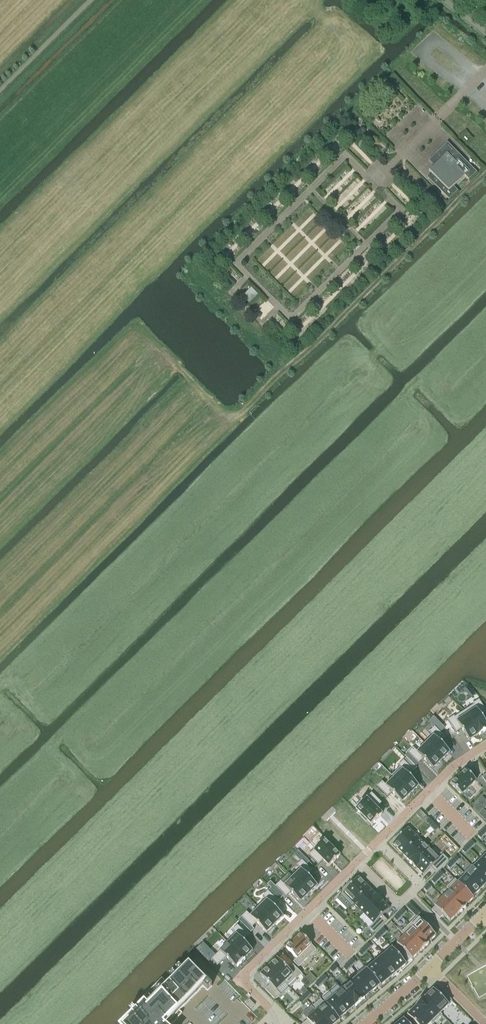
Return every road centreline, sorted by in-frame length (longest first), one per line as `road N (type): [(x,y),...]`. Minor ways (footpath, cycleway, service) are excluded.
road 1 (track): [(485,174),(233,421)]
road 2 (residential): [(357,860),(245,972),(245,983),(278,1023)]
road 3 (residential): [(485,744),(453,763),(375,843)]
road 4 (residential): [(375,843),(416,886),(398,903),(357,860)]

